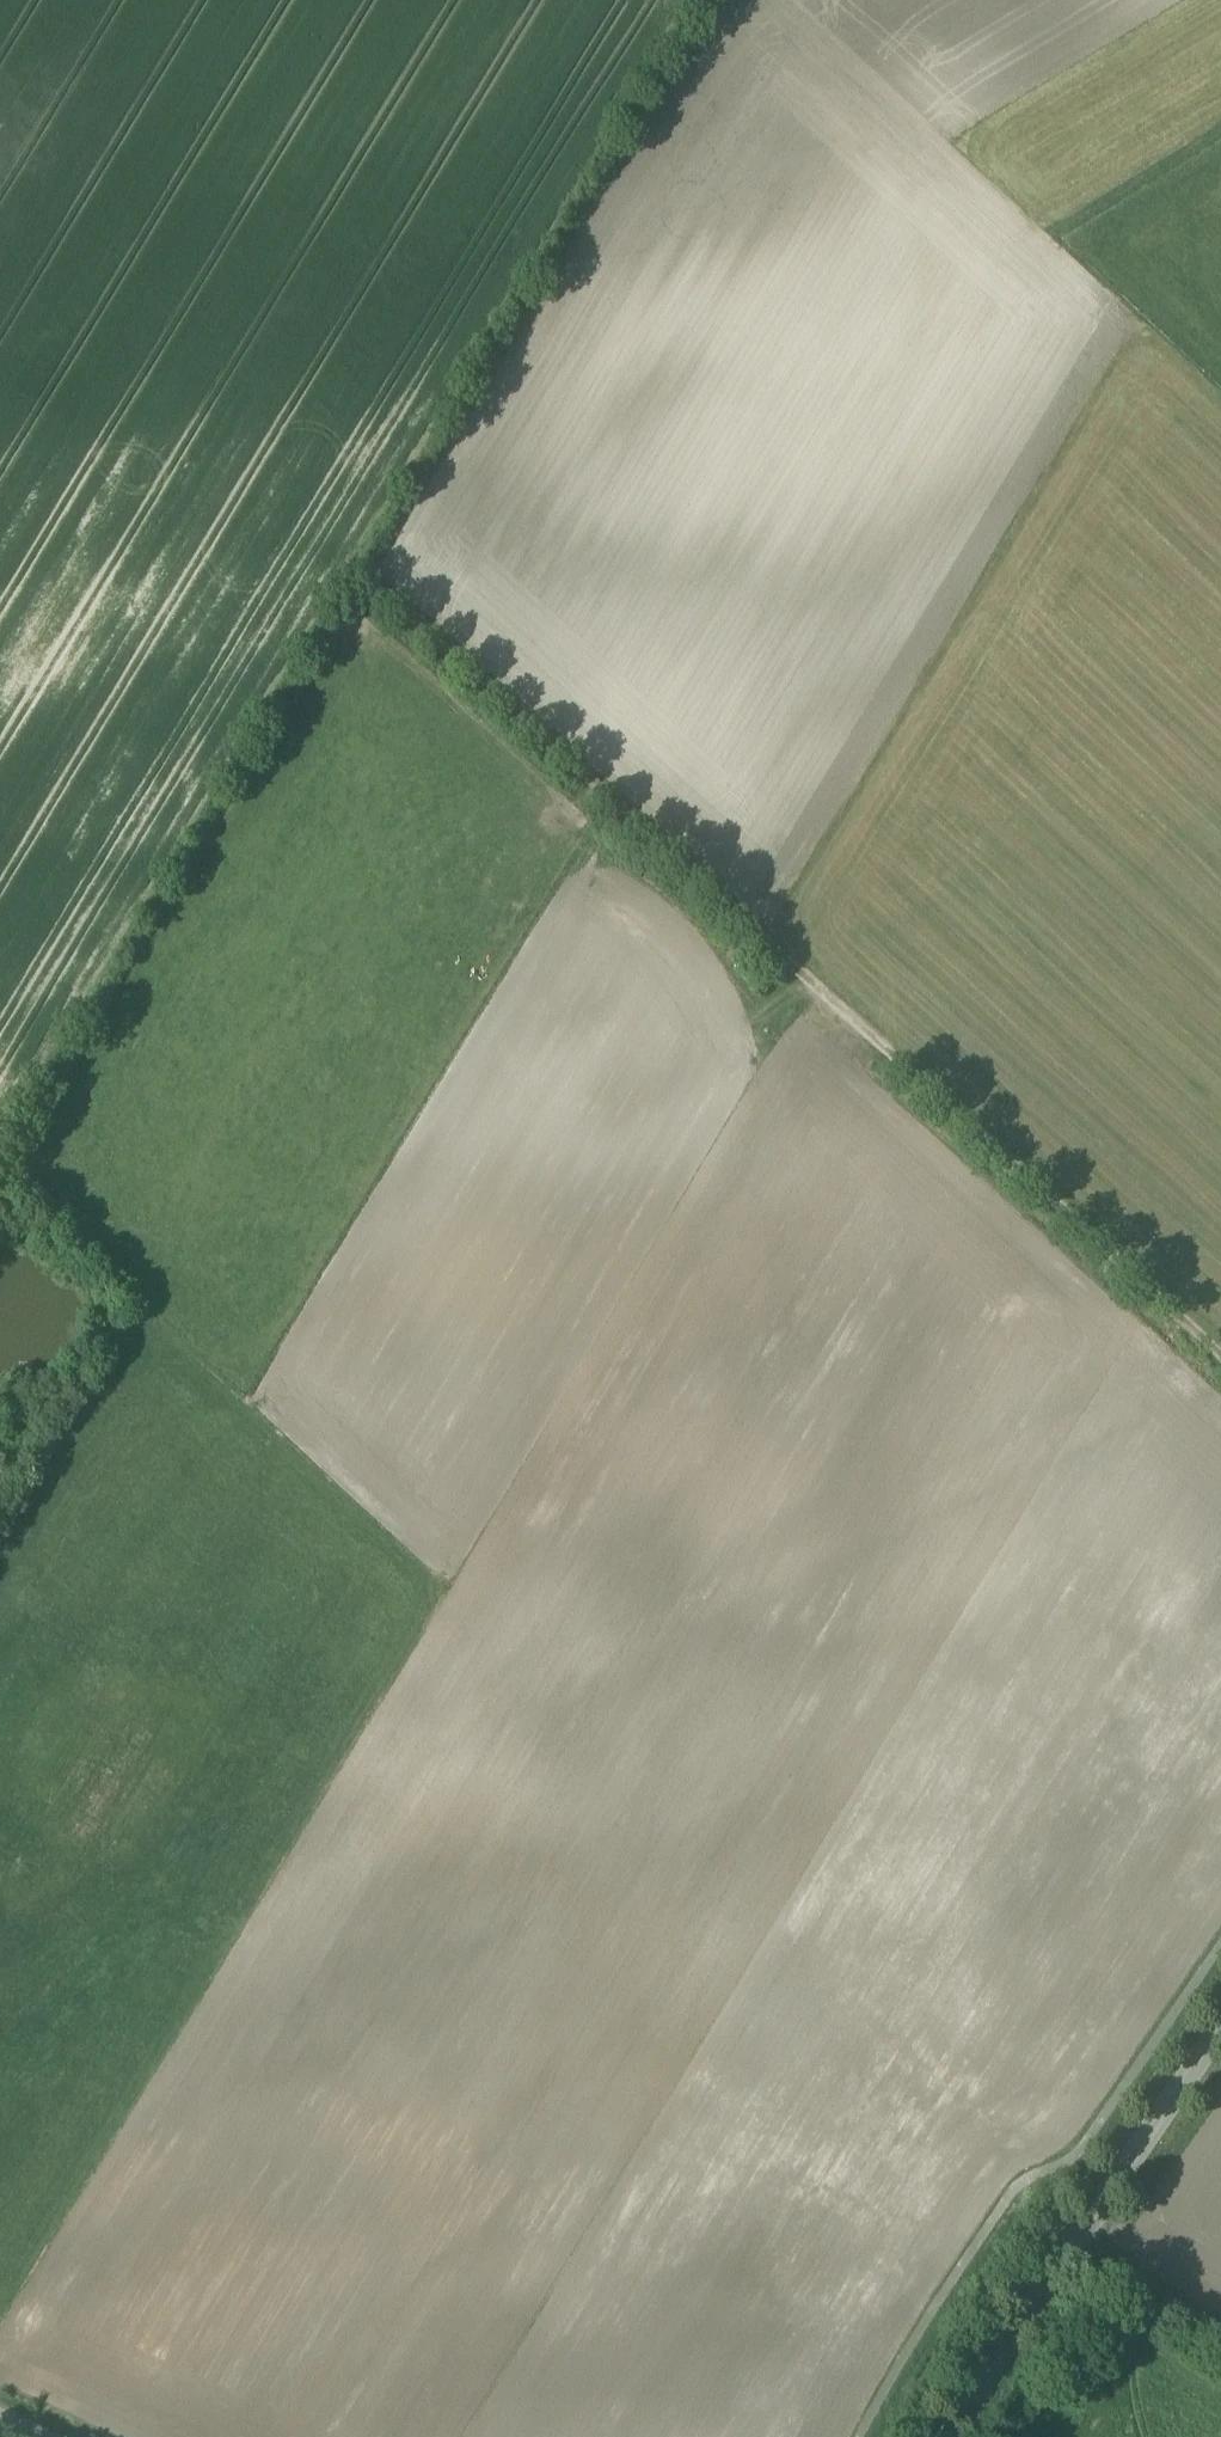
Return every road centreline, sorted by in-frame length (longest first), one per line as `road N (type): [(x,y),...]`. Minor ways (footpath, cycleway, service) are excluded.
road 1 (track): [(1220,1356),(379,587)]
road 2 (tertiary): [(950,2436),(1220,2027)]

